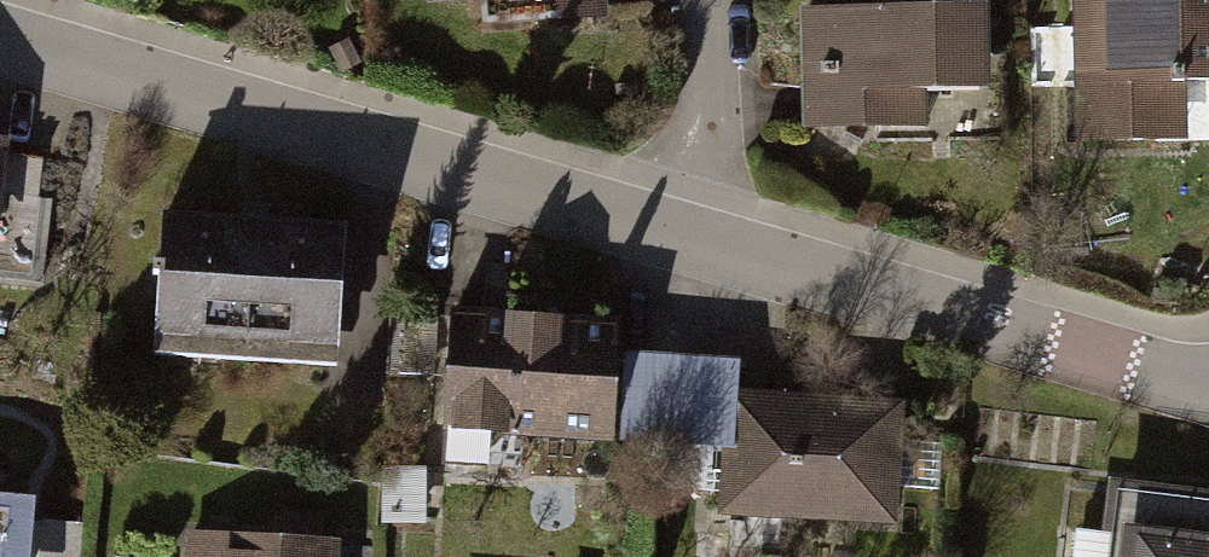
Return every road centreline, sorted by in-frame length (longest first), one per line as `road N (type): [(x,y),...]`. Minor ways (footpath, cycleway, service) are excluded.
road 1 (residential): [(717,242),(33,42)]
road 2 (residential): [(1208,381),(717,242)]
road 3 (residential): [(703,0),(717,242)]

